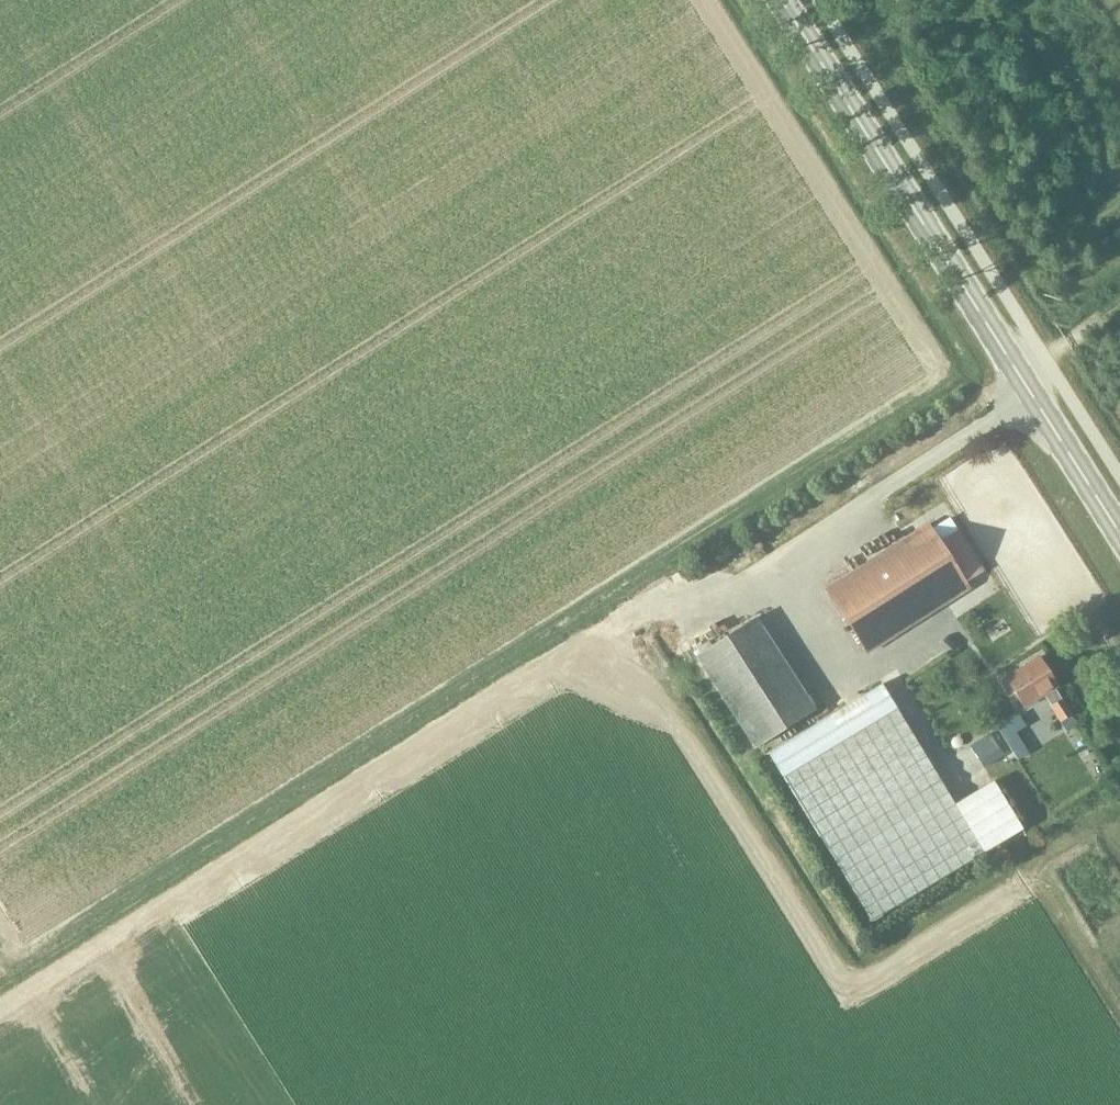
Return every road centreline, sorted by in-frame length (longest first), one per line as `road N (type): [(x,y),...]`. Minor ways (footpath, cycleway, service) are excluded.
road 1 (secondary): [(1119,533),(781,0)]

